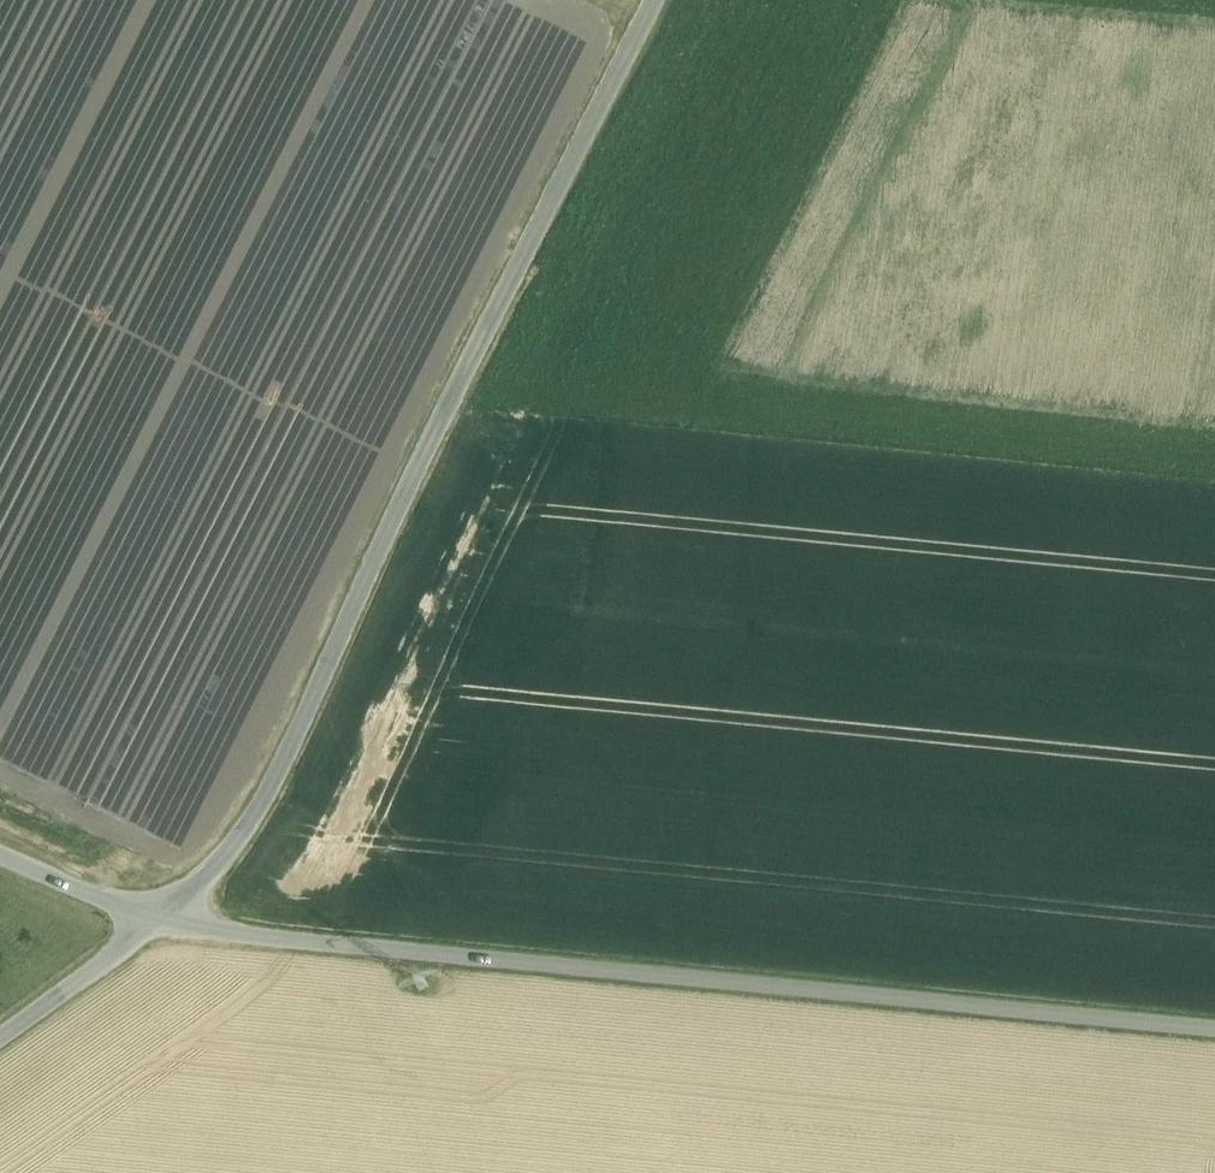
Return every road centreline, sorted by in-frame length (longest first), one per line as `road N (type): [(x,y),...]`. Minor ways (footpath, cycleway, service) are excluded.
road 1 (unclassified): [(1214,1032),(247,939),(161,923)]
road 2 (unclassified): [(654,0),(416,461),(290,747),(241,836),(161,923)]
road 3 (unclassified): [(161,923),(0,1038)]
road 4 (unclassified): [(161,923),(0,856)]

